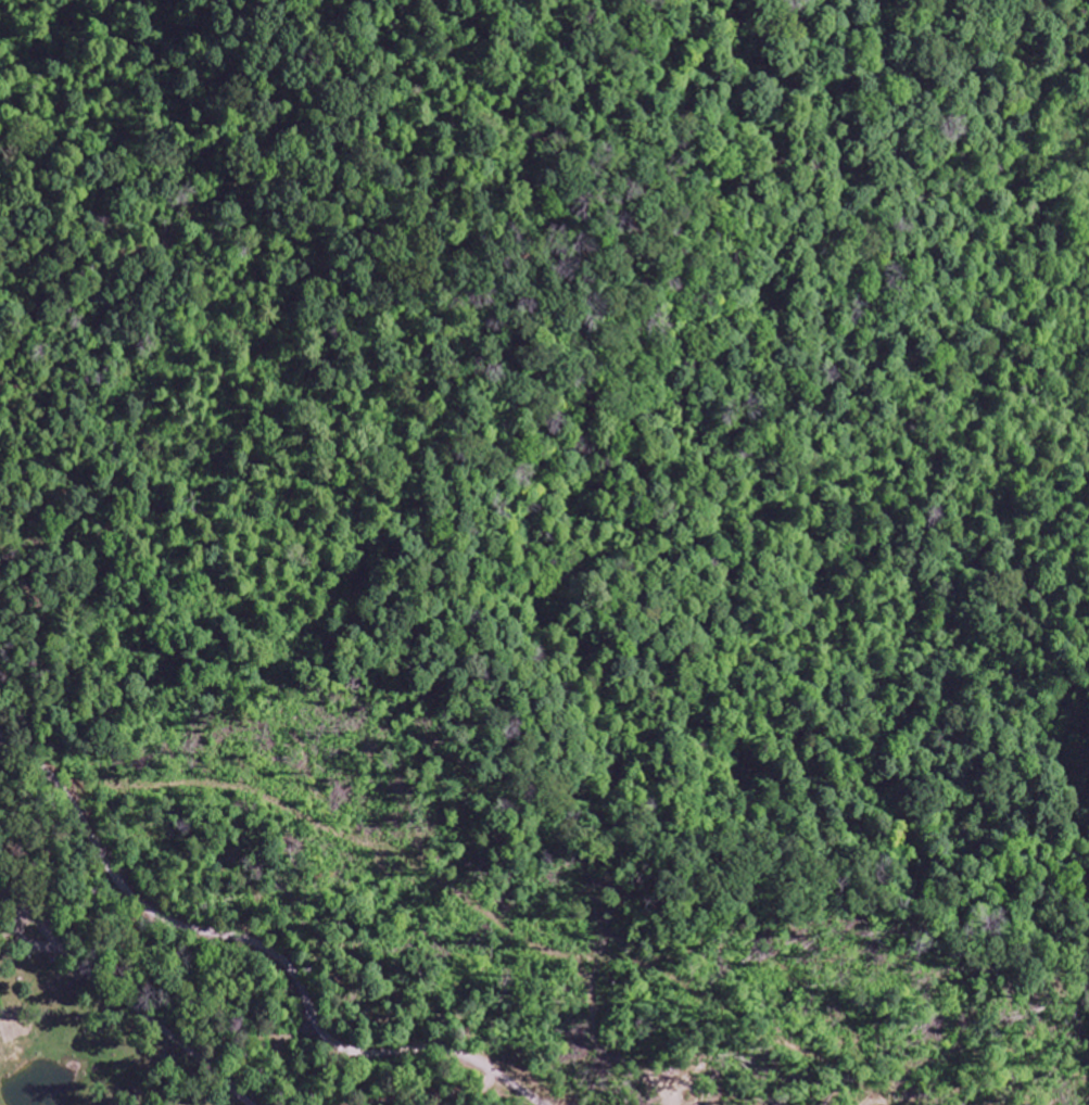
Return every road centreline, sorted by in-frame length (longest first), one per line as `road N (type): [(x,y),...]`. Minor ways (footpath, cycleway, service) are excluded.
road 1 (residential): [(539,1104),(474,1062),(441,1050),(372,1053),(335,1042),(280,953),(164,914),(127,889),(106,869),(60,787),(0,734)]

